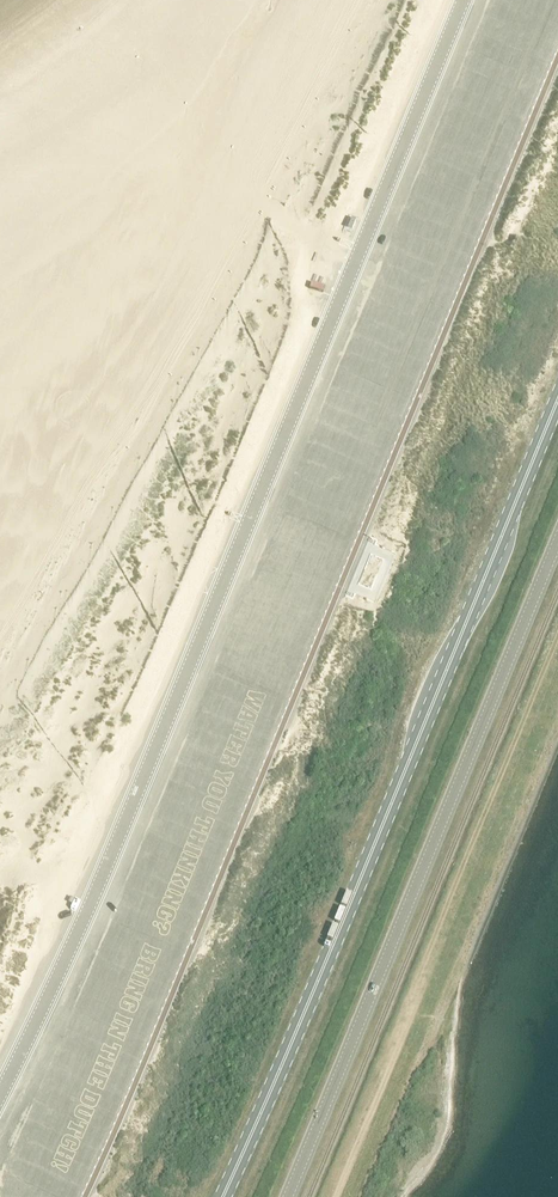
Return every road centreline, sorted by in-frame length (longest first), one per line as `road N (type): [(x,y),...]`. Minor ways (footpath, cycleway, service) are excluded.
road 1 (unclassified): [(0,1086),(49,990),(460,0)]
road 2 (primary): [(222,1196),(557,397)]
road 3 (tertiary): [(287,1196),(557,540)]

